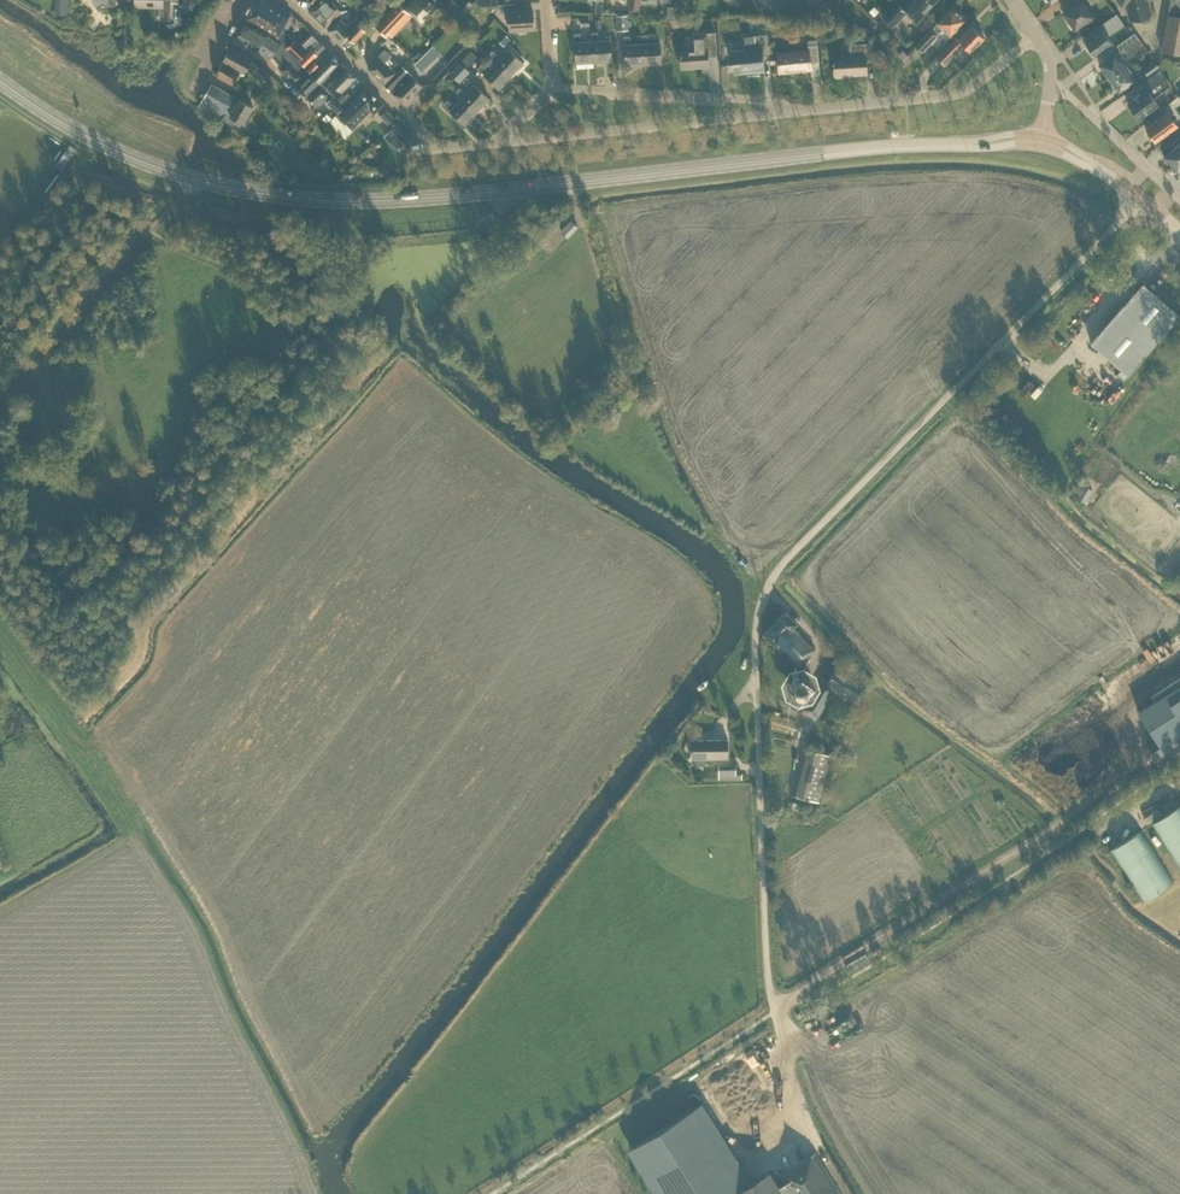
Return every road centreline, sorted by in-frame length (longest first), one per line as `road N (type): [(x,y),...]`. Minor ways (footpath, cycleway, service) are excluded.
road 1 (primary): [(1042,139),(896,144),(444,196),(328,200),(228,187),(161,168),(65,123),(0,79)]
road 2 (unclassified): [(775,1009),(757,727),(755,630),(764,592),(786,557),(1138,196)]
road 3 (track): [(1143,758),(775,1009)]
road 4 (residential): [(502,141),(787,112)]
road 5 (residential): [(282,0),(425,137),(449,145),(502,141)]
road 6 (residential): [(787,112),(953,94),(1037,36)]
road 7 (residential): [(551,88),(760,100),(787,112)]

